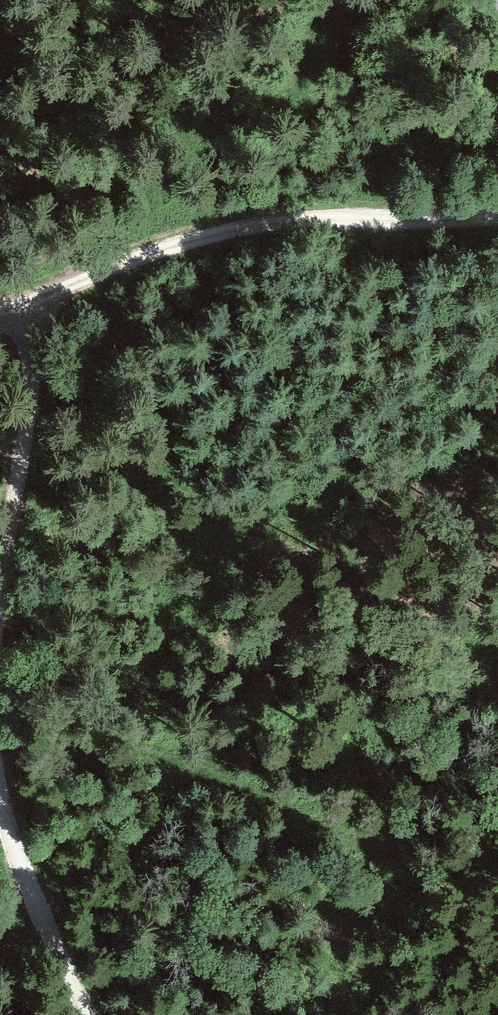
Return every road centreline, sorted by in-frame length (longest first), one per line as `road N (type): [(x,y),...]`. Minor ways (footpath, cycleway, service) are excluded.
road 1 (track): [(497,213),(232,230),(102,268),(0,311)]
road 2 (track): [(0,608),(35,366),(36,301)]
road 3 (track): [(94,1014),(0,803)]

